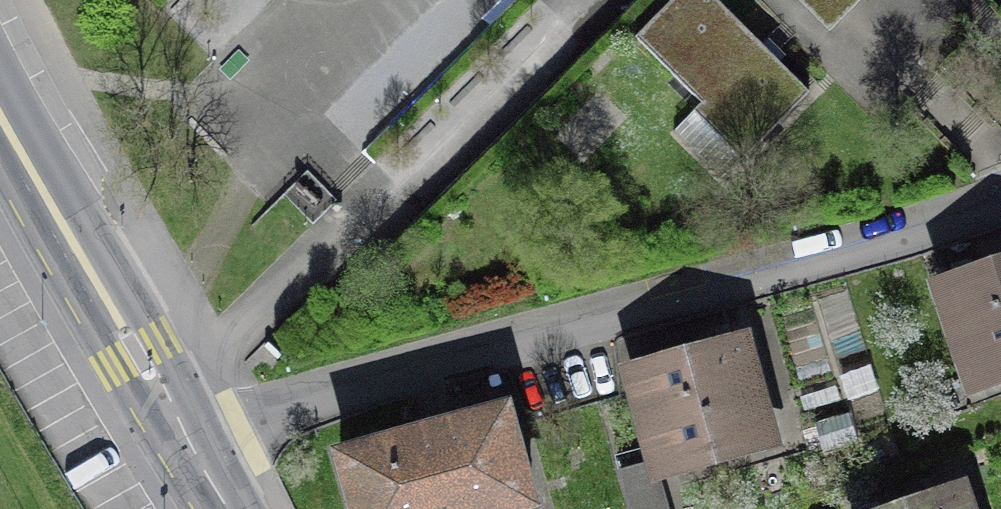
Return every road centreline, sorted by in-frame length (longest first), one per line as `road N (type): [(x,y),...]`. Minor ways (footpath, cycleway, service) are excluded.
road 1 (residential): [(194,447),(371,381),(905,233),(1000,198)]
road 2 (residential): [(0,111),(194,447)]

